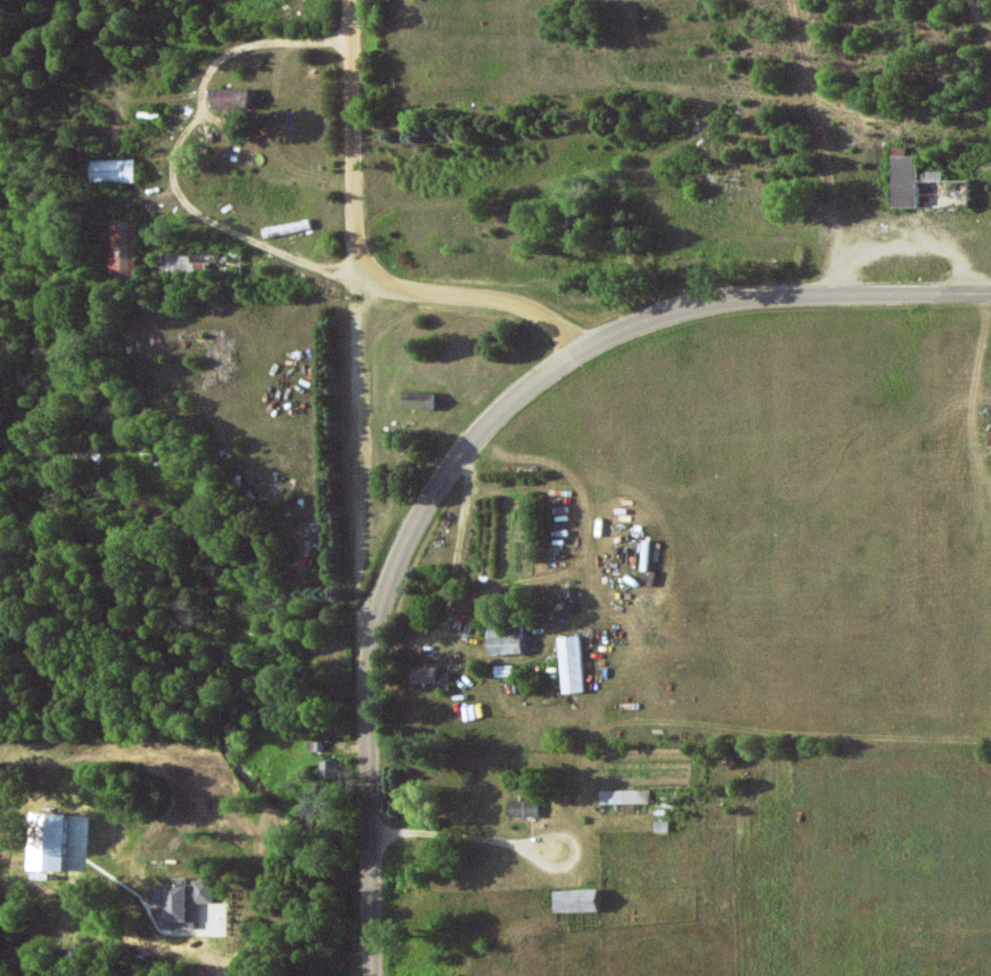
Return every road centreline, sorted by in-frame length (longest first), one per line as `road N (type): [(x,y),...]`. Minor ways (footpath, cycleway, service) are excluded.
road 1 (residential): [(368,685),(351,0)]
road 2 (tertiary): [(368,685),(392,578),(425,507),(465,451),(567,357),(635,326),(732,299)]
road 3 (residential): [(732,299),(358,301)]
road 4 (tertiary): [(372,975),(368,685)]
road 5 (tertiary): [(990,295),(732,299)]

